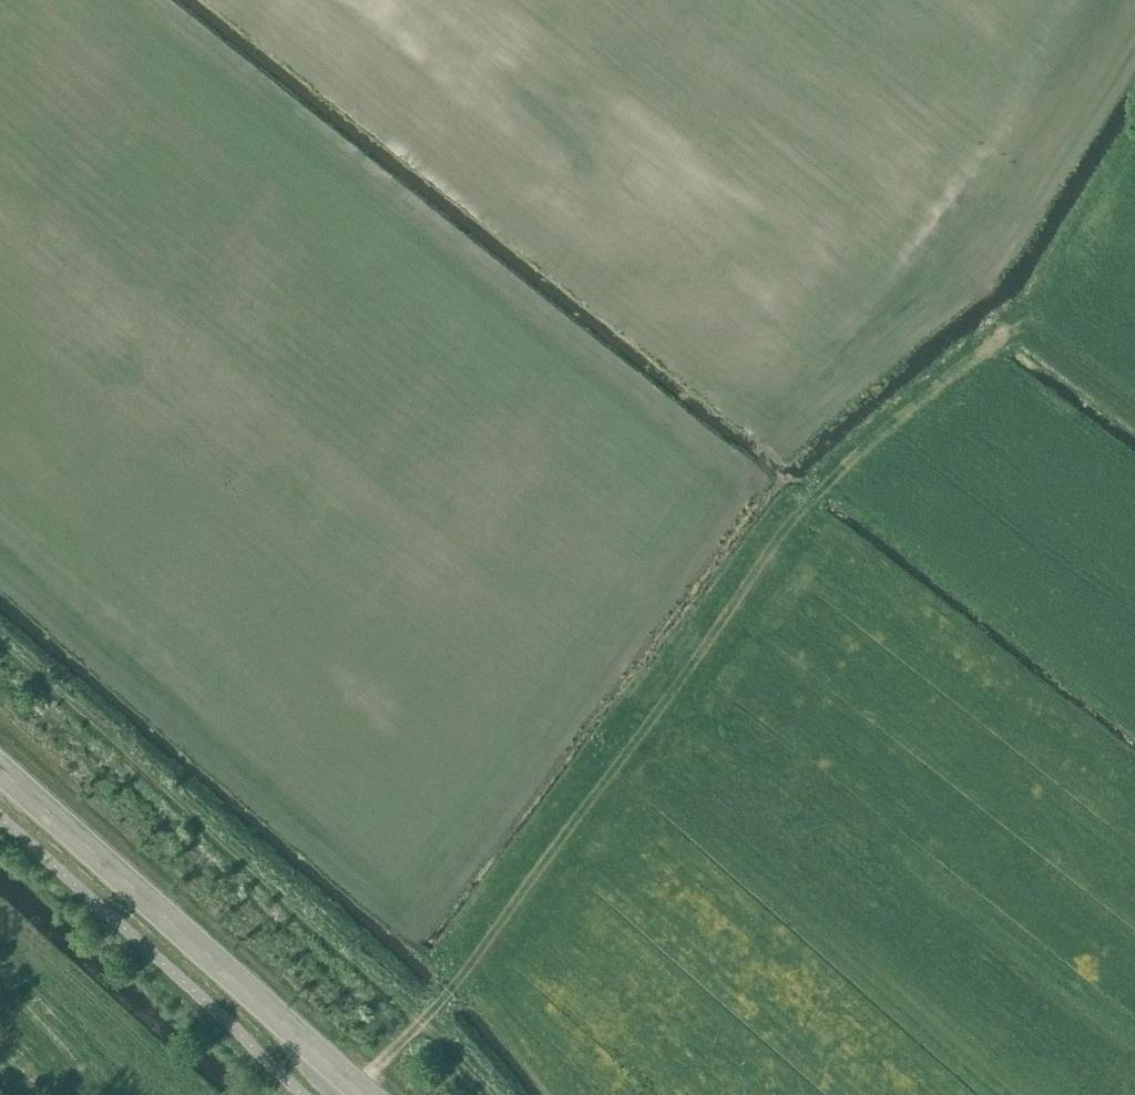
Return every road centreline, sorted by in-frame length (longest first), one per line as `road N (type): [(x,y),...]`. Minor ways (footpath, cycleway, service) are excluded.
road 1 (tertiary): [(363,1094),(0,773)]

